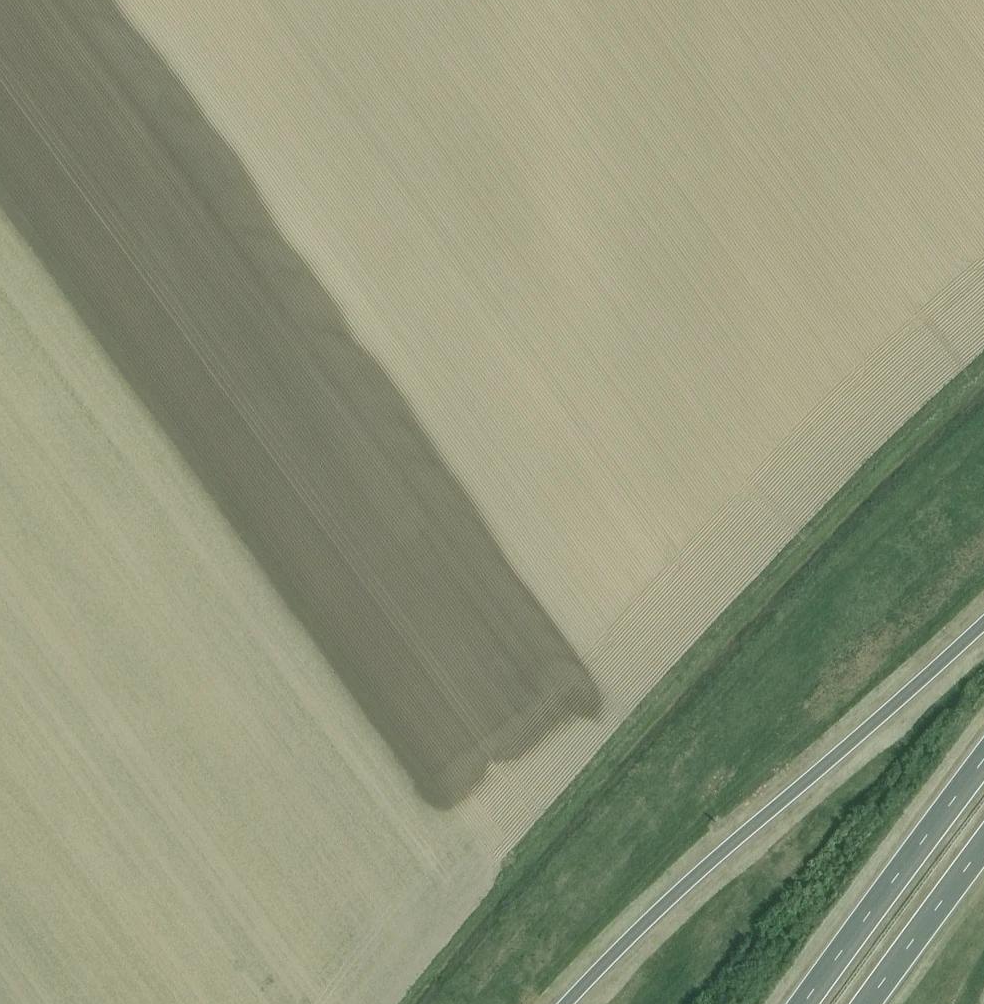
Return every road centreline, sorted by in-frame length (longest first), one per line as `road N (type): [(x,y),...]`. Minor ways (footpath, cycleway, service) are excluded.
road 1 (trunk): [(983,624),(701,870),(567,1003)]
road 2 (trunk): [(983,761),(802,1003)]
road 3 (trunk): [(867,1003),(983,846)]

